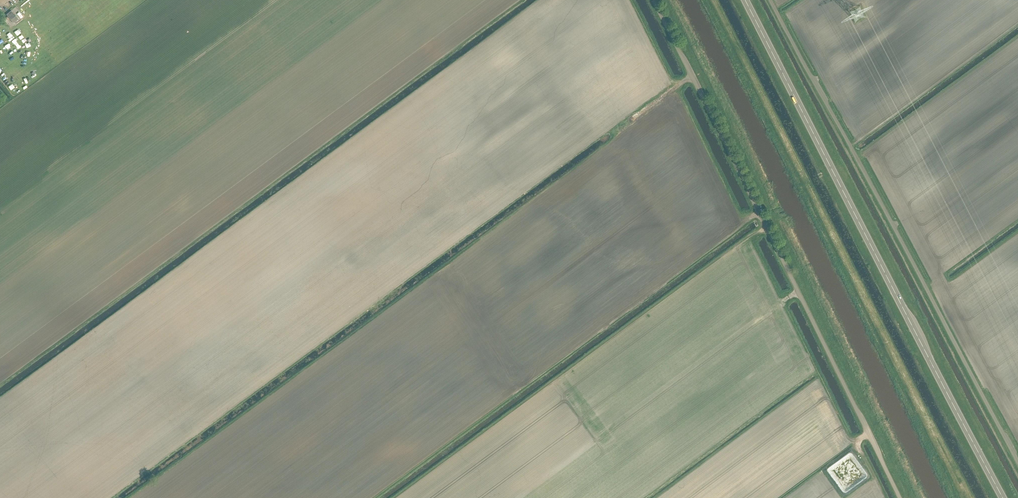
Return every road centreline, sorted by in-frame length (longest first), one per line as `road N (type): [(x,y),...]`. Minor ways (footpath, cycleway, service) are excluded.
road 1 (trunk): [(1006,497),(746,0)]
road 2 (unclassified): [(901,497),(653,0)]
road 3 (unclassified): [(1017,461),(769,0)]

